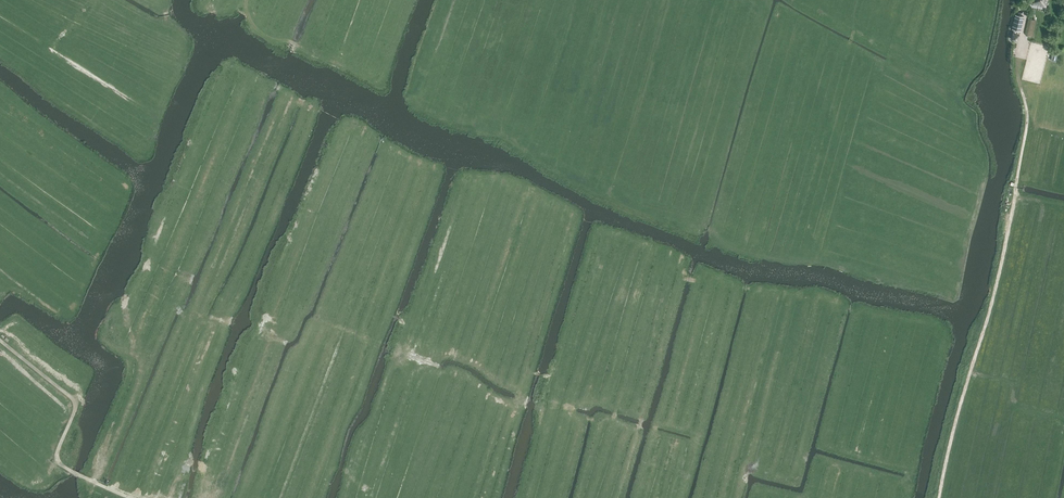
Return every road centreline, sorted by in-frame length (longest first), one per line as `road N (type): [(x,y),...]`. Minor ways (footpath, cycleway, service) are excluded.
road 1 (track): [(0,341),(68,394),(75,408),(57,456),(83,477)]

